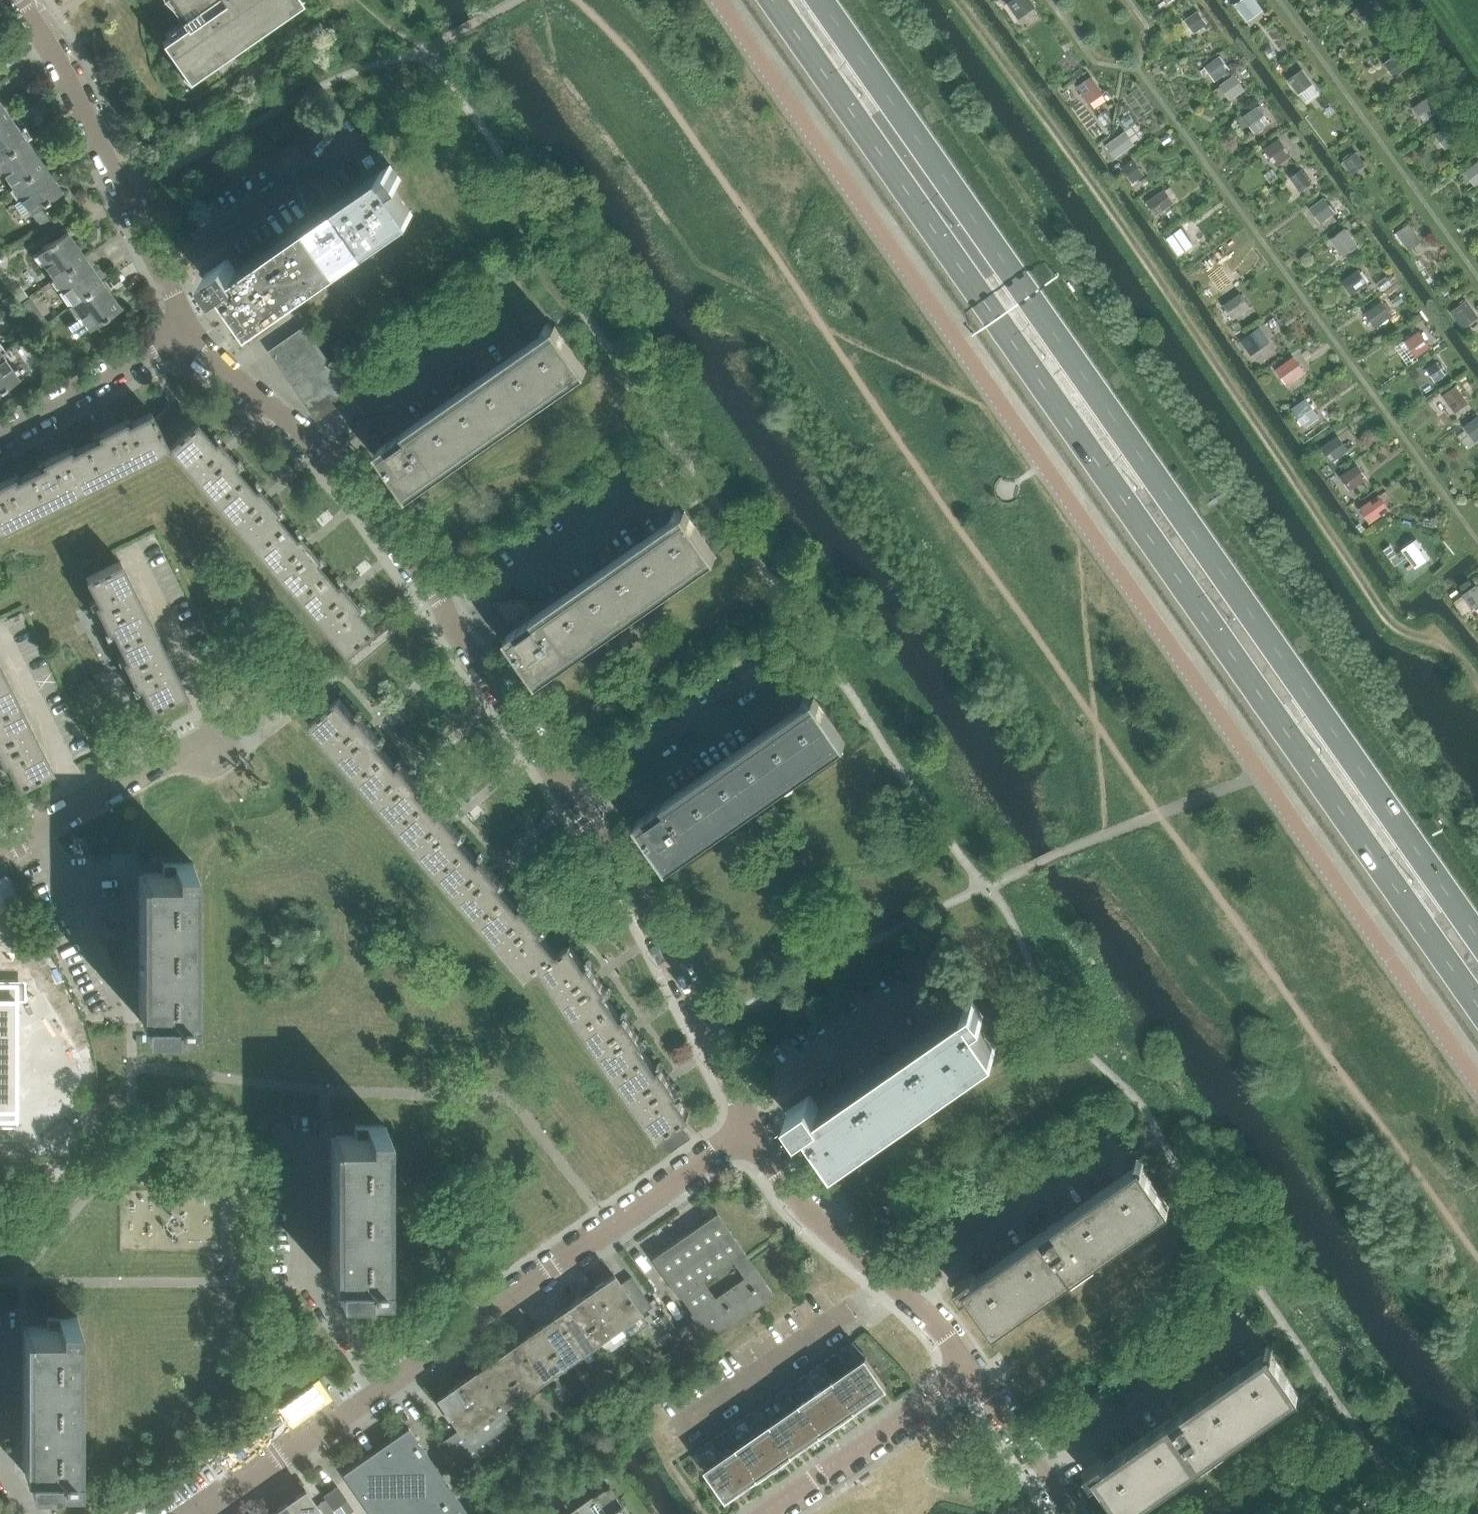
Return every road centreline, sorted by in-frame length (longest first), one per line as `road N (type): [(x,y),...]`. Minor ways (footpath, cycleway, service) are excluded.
road 1 (primary): [(772,0),(1477,1005)]
road 2 (primary): [(1477,938),(820,0)]
road 3 (residential): [(754,1128),(658,934),(405,542),(328,452),(178,332)]
road 4 (track): [(956,0),(1197,334),(1385,615),(1451,650),(1477,683)]
road 5 (residential): [(201,1513),(754,1128)]
road 6 (residential): [(178,332),(176,298),(20,0)]
road 7 (residential): [(970,1371),(910,1297),(810,1214),(754,1128)]
road 8 (residential): [(0,854),(218,729)]
road 9 (residential): [(764,1513),(970,1371)]
road 10 (residential): [(0,435),(178,332)]
road 11 (residential): [(1073,1513),(970,1371)]

